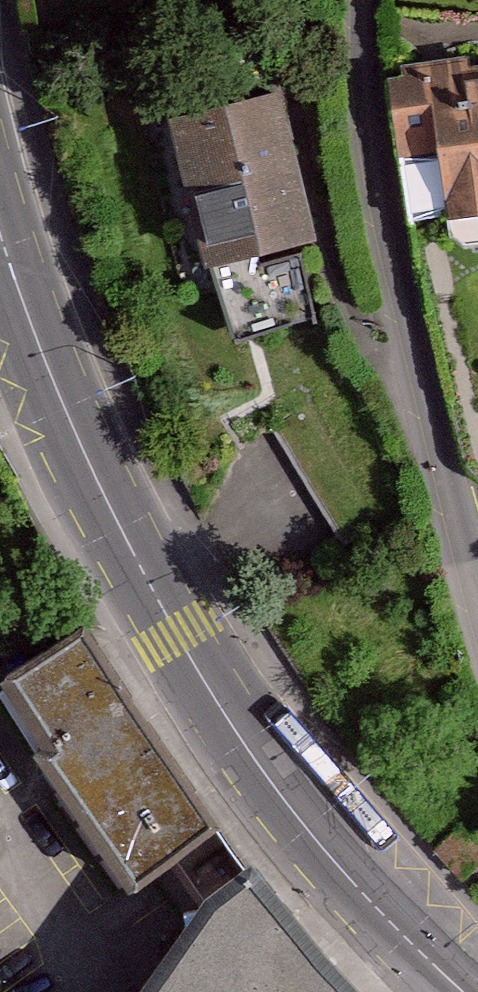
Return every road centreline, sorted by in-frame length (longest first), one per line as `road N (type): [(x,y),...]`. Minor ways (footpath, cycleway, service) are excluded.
road 1 (primary): [(0,236),(62,408),(168,620),(250,758),(340,870),(465,991)]
road 2 (residential): [(477,597),(365,134),(362,0)]

